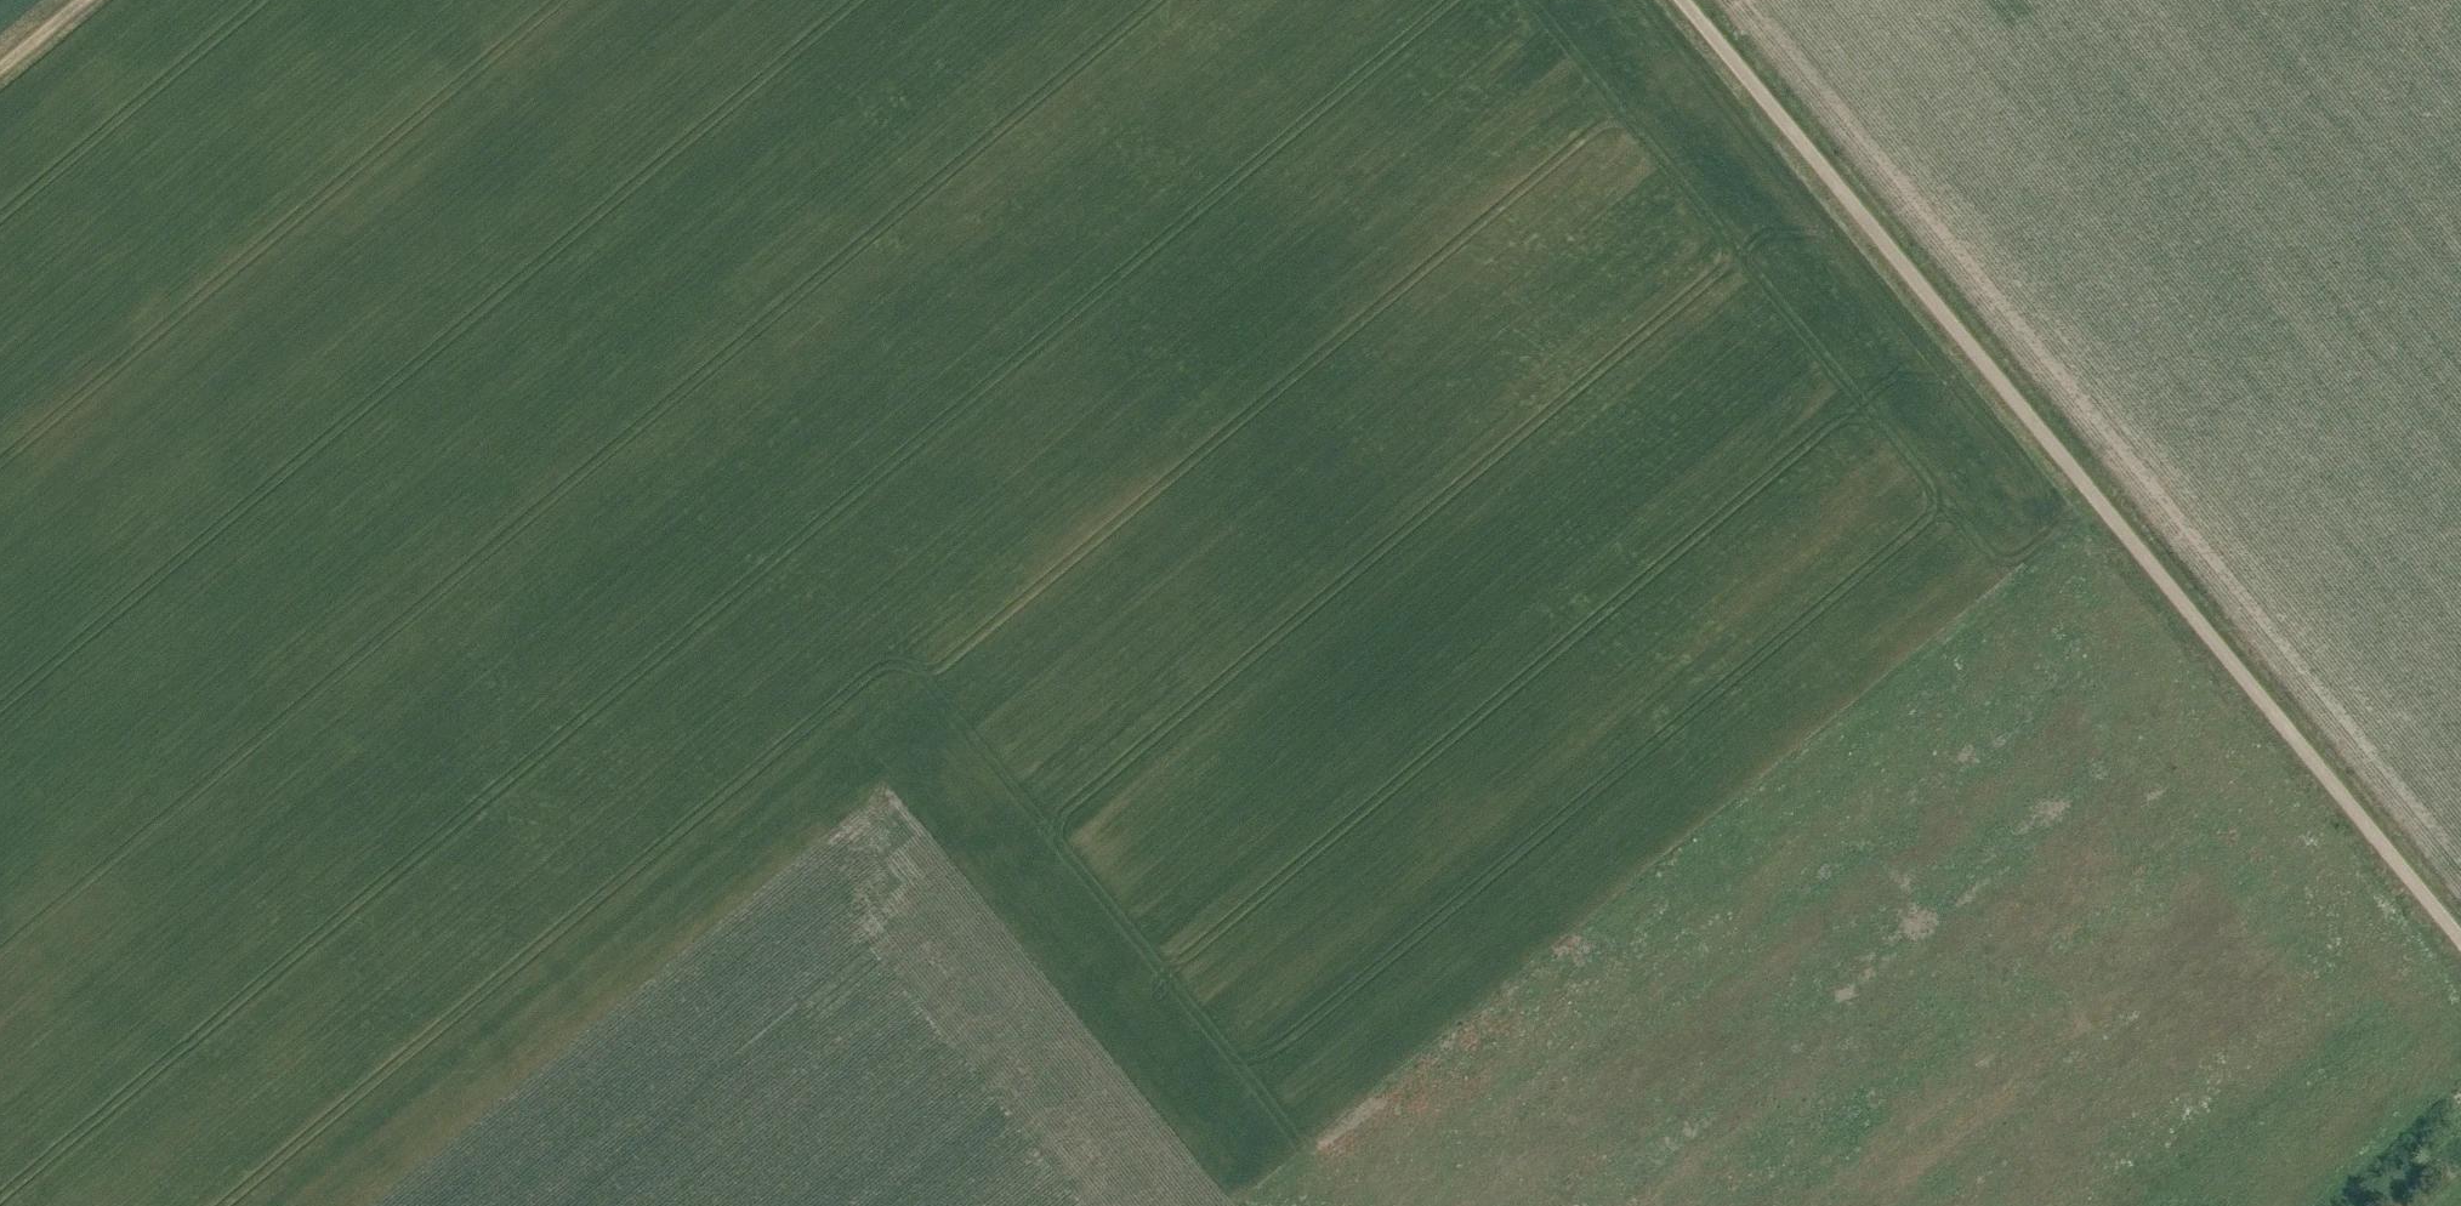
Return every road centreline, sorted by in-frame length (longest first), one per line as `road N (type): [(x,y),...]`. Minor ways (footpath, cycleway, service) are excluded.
road 1 (unclassified): [(1683,0),(2460,942)]

